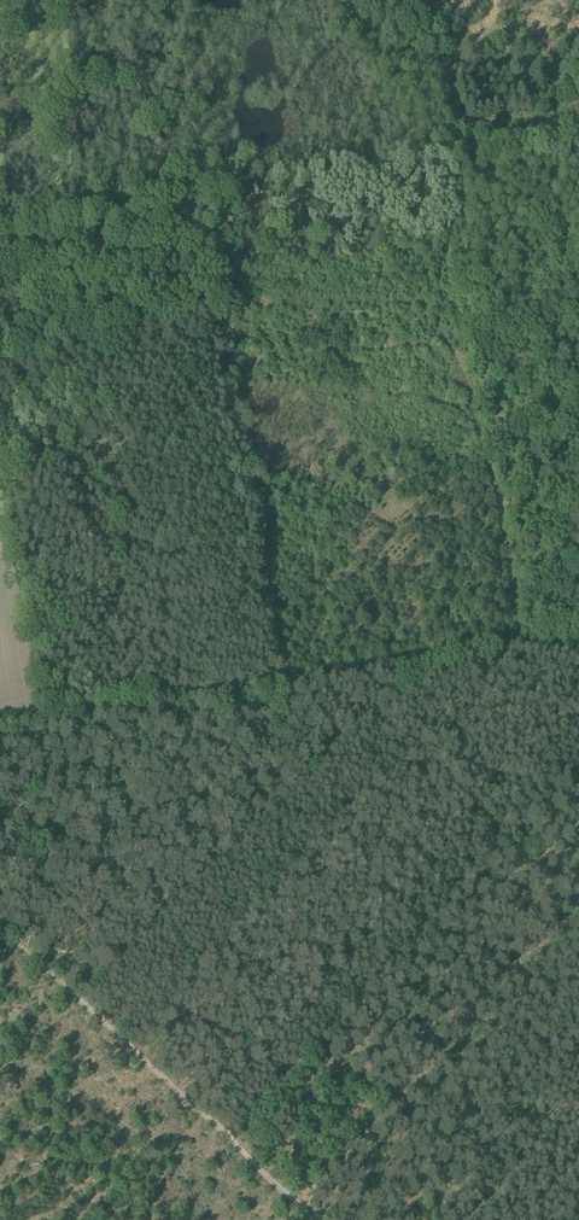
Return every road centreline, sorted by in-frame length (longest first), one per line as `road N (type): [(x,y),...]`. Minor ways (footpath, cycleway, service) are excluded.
road 1 (track): [(578,639),(0,732)]
road 2 (track): [(312,1219),(0,925)]
road 3 (track): [(529,649),(508,509),(491,461)]

